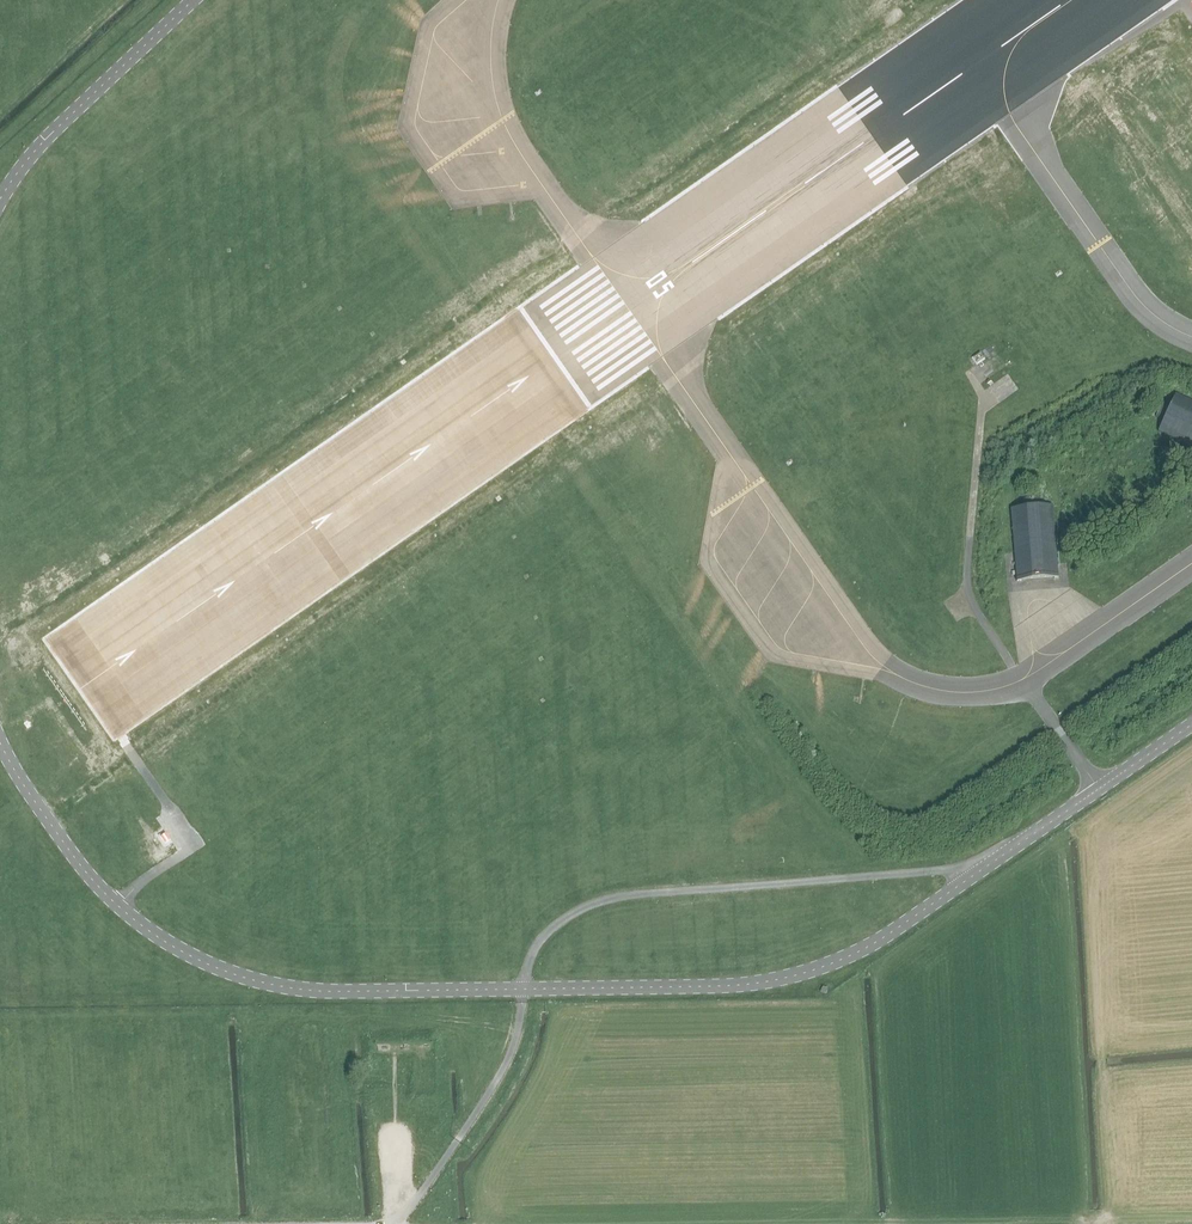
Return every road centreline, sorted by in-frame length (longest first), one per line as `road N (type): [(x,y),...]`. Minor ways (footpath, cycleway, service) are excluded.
road 1 (unclassified): [(0,742),(83,867),(124,911),(172,945),(257,981),(382,991),(734,986),(816,970),(889,934),(1191,725)]
road 2 (unclassified): [(193,0),(45,140),(0,200)]

